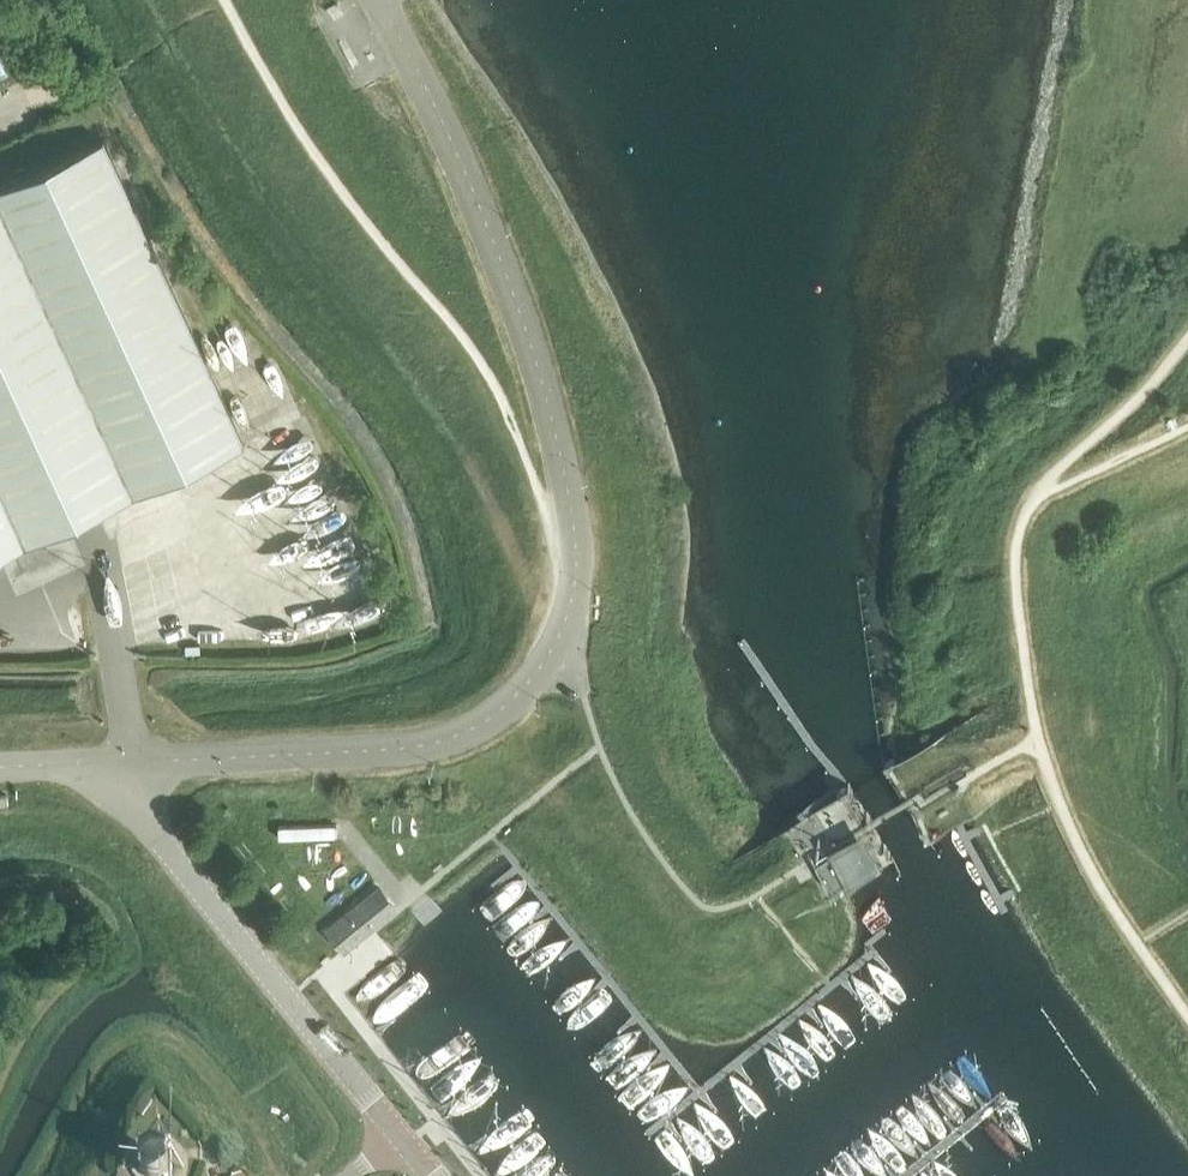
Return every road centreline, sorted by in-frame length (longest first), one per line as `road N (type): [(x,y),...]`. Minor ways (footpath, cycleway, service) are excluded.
road 1 (residential): [(132,763),(424,746),(477,725),(550,655),(571,581),(572,517),(560,449),(528,334),(467,178),(379,0)]
road 2 (tertiary): [(397,1141),(165,841),(142,804),(132,763)]
road 3 (tertiary): [(0,769),(132,763)]

